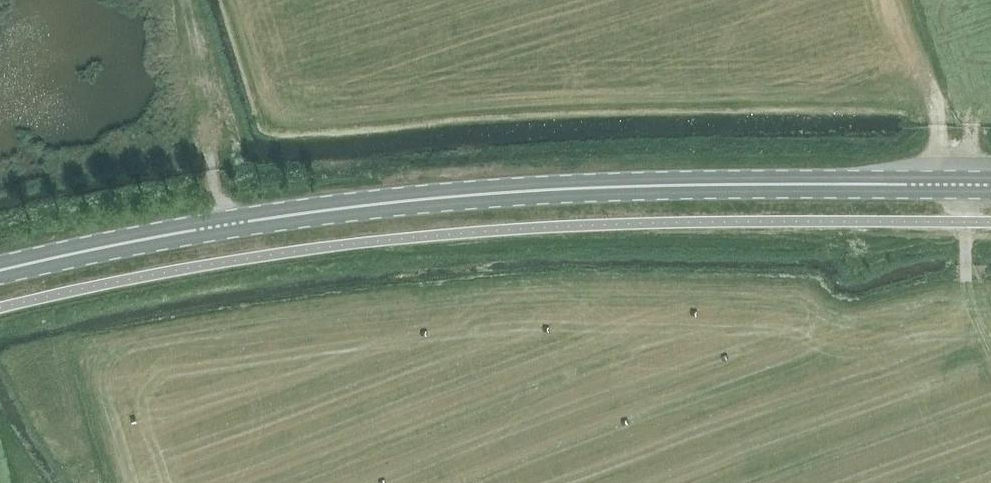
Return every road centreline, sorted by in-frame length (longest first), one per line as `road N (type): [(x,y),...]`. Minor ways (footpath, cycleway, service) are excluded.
road 1 (primary): [(990,200),(269,201),(0,250)]
road 2 (track): [(967,282),(957,106)]
road 3 (track): [(206,85),(218,207)]

